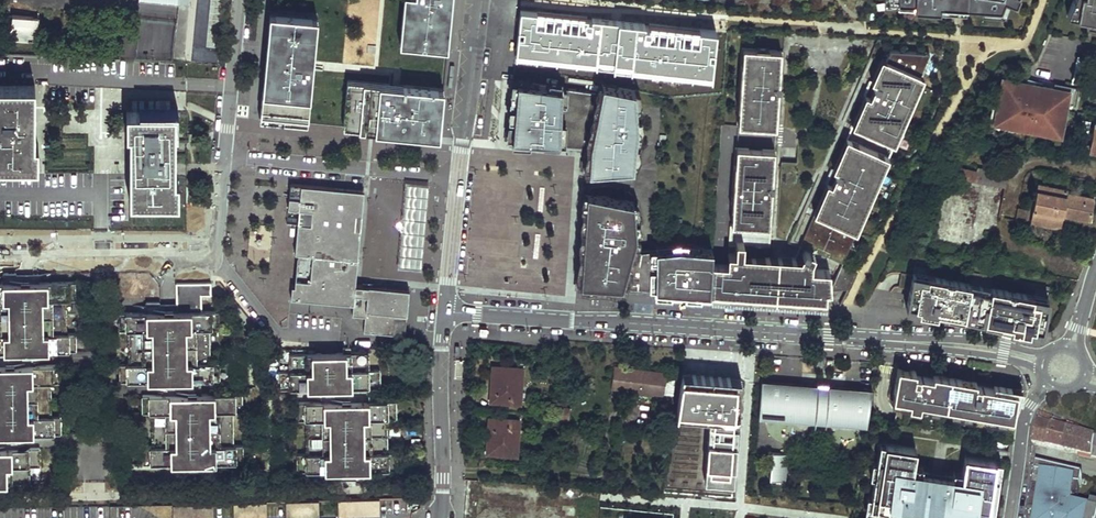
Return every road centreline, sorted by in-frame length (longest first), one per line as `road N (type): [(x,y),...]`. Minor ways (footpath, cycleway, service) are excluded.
road 1 (residential): [(445,311),(1044,357)]
road 2 (residential): [(225,157),(459,181)]
road 3 (tertiary): [(440,517),(445,311)]
road 4 (tertiary): [(459,181),(482,0)]
road 5 (residential): [(1007,517),(1020,431),(1049,385)]
road 6 (tertiary): [(445,311),(459,181)]

